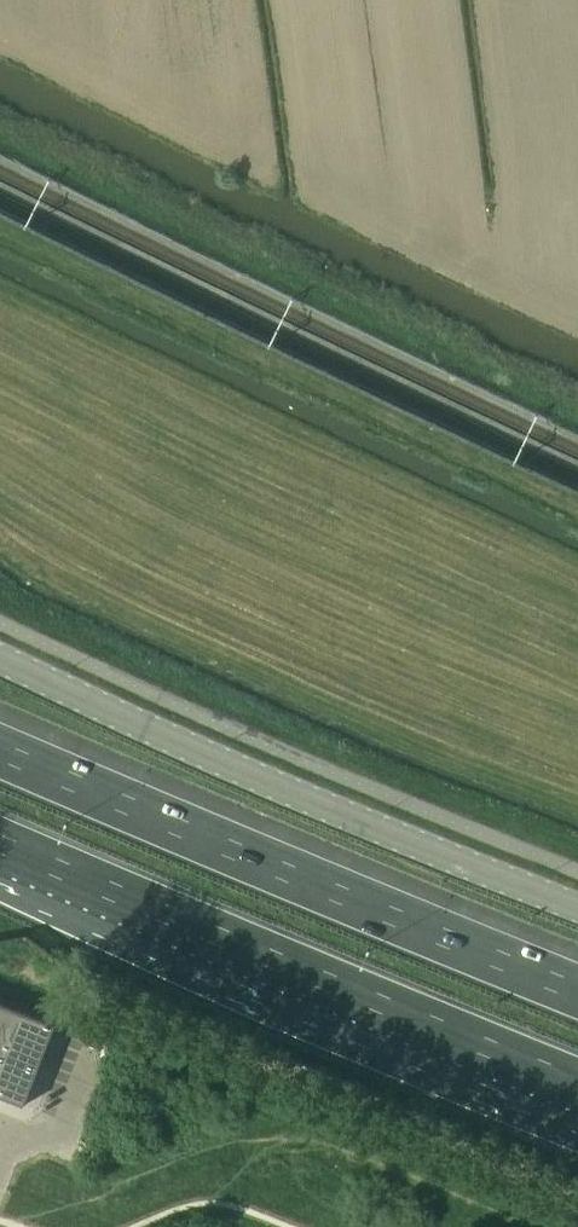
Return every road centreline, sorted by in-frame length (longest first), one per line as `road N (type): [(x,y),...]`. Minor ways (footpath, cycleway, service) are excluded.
road 1 (tertiary): [(577,908),(0,656)]
road 2 (motorway): [(577,987),(0,754)]
road 3 (motorway): [(0,844),(577,1077)]

